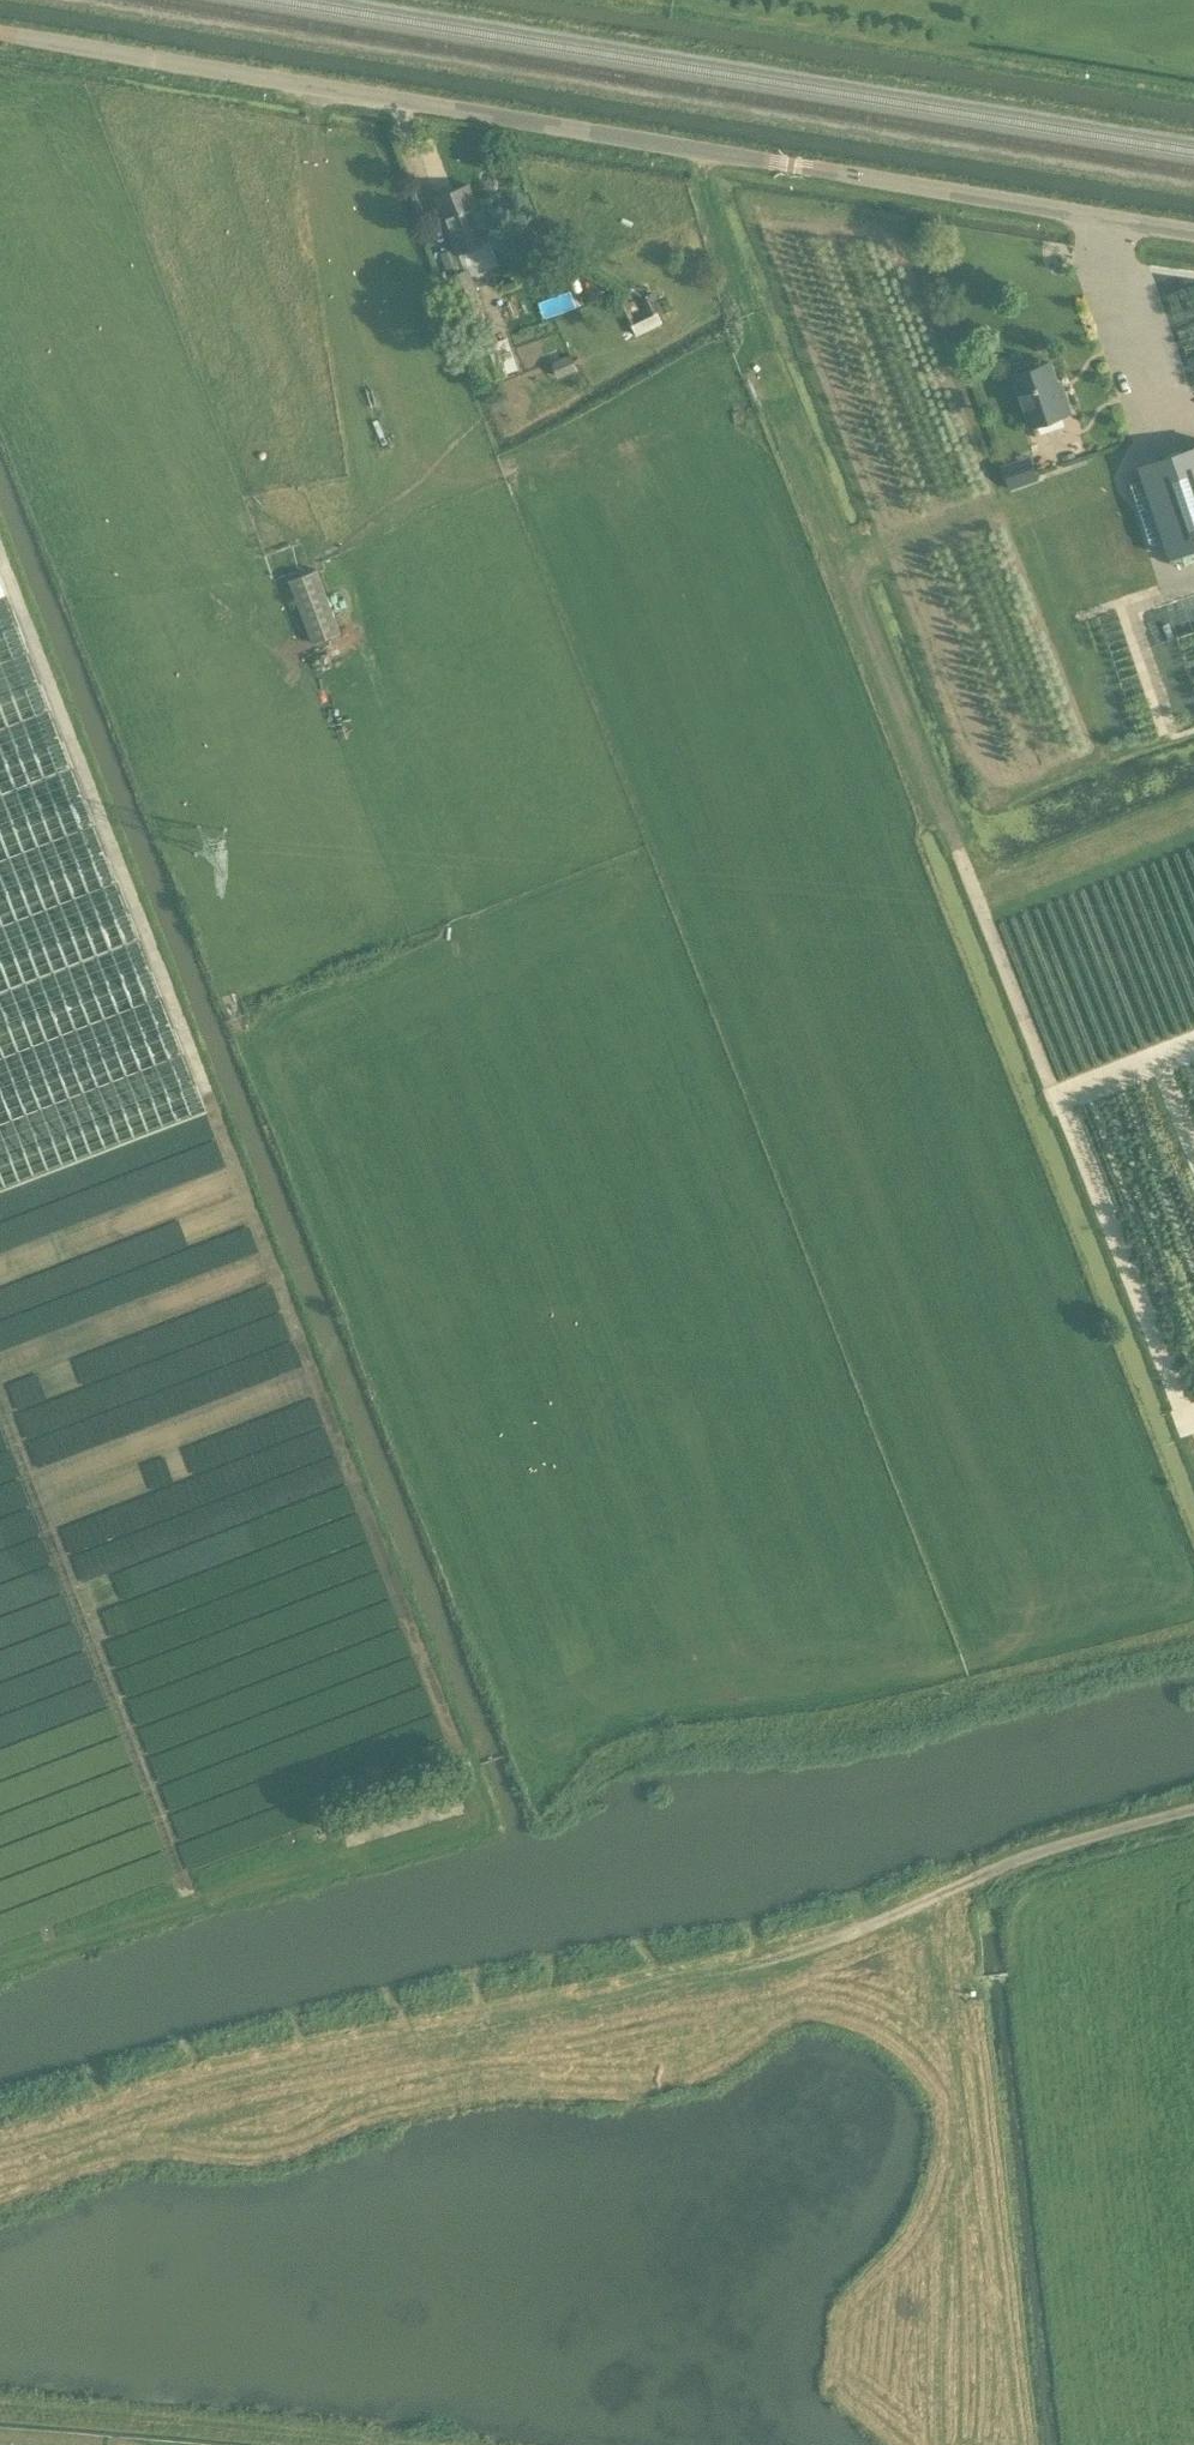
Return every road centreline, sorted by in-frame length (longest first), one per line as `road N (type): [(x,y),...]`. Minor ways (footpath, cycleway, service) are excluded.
road 1 (track): [(0,2131),(436,2025),(715,1978),(902,1917),(1004,1860),(1193,1812)]
road 2 (unclassified): [(1193,235),(0,37)]

